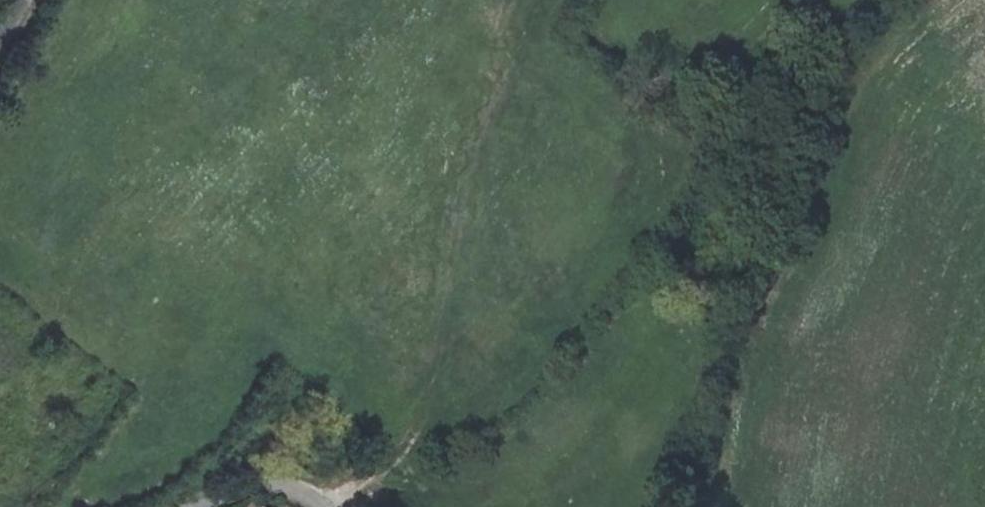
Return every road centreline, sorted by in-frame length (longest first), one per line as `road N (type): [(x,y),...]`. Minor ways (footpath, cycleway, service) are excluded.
road 1 (unclassified): [(194,506),(274,484),(322,506)]

